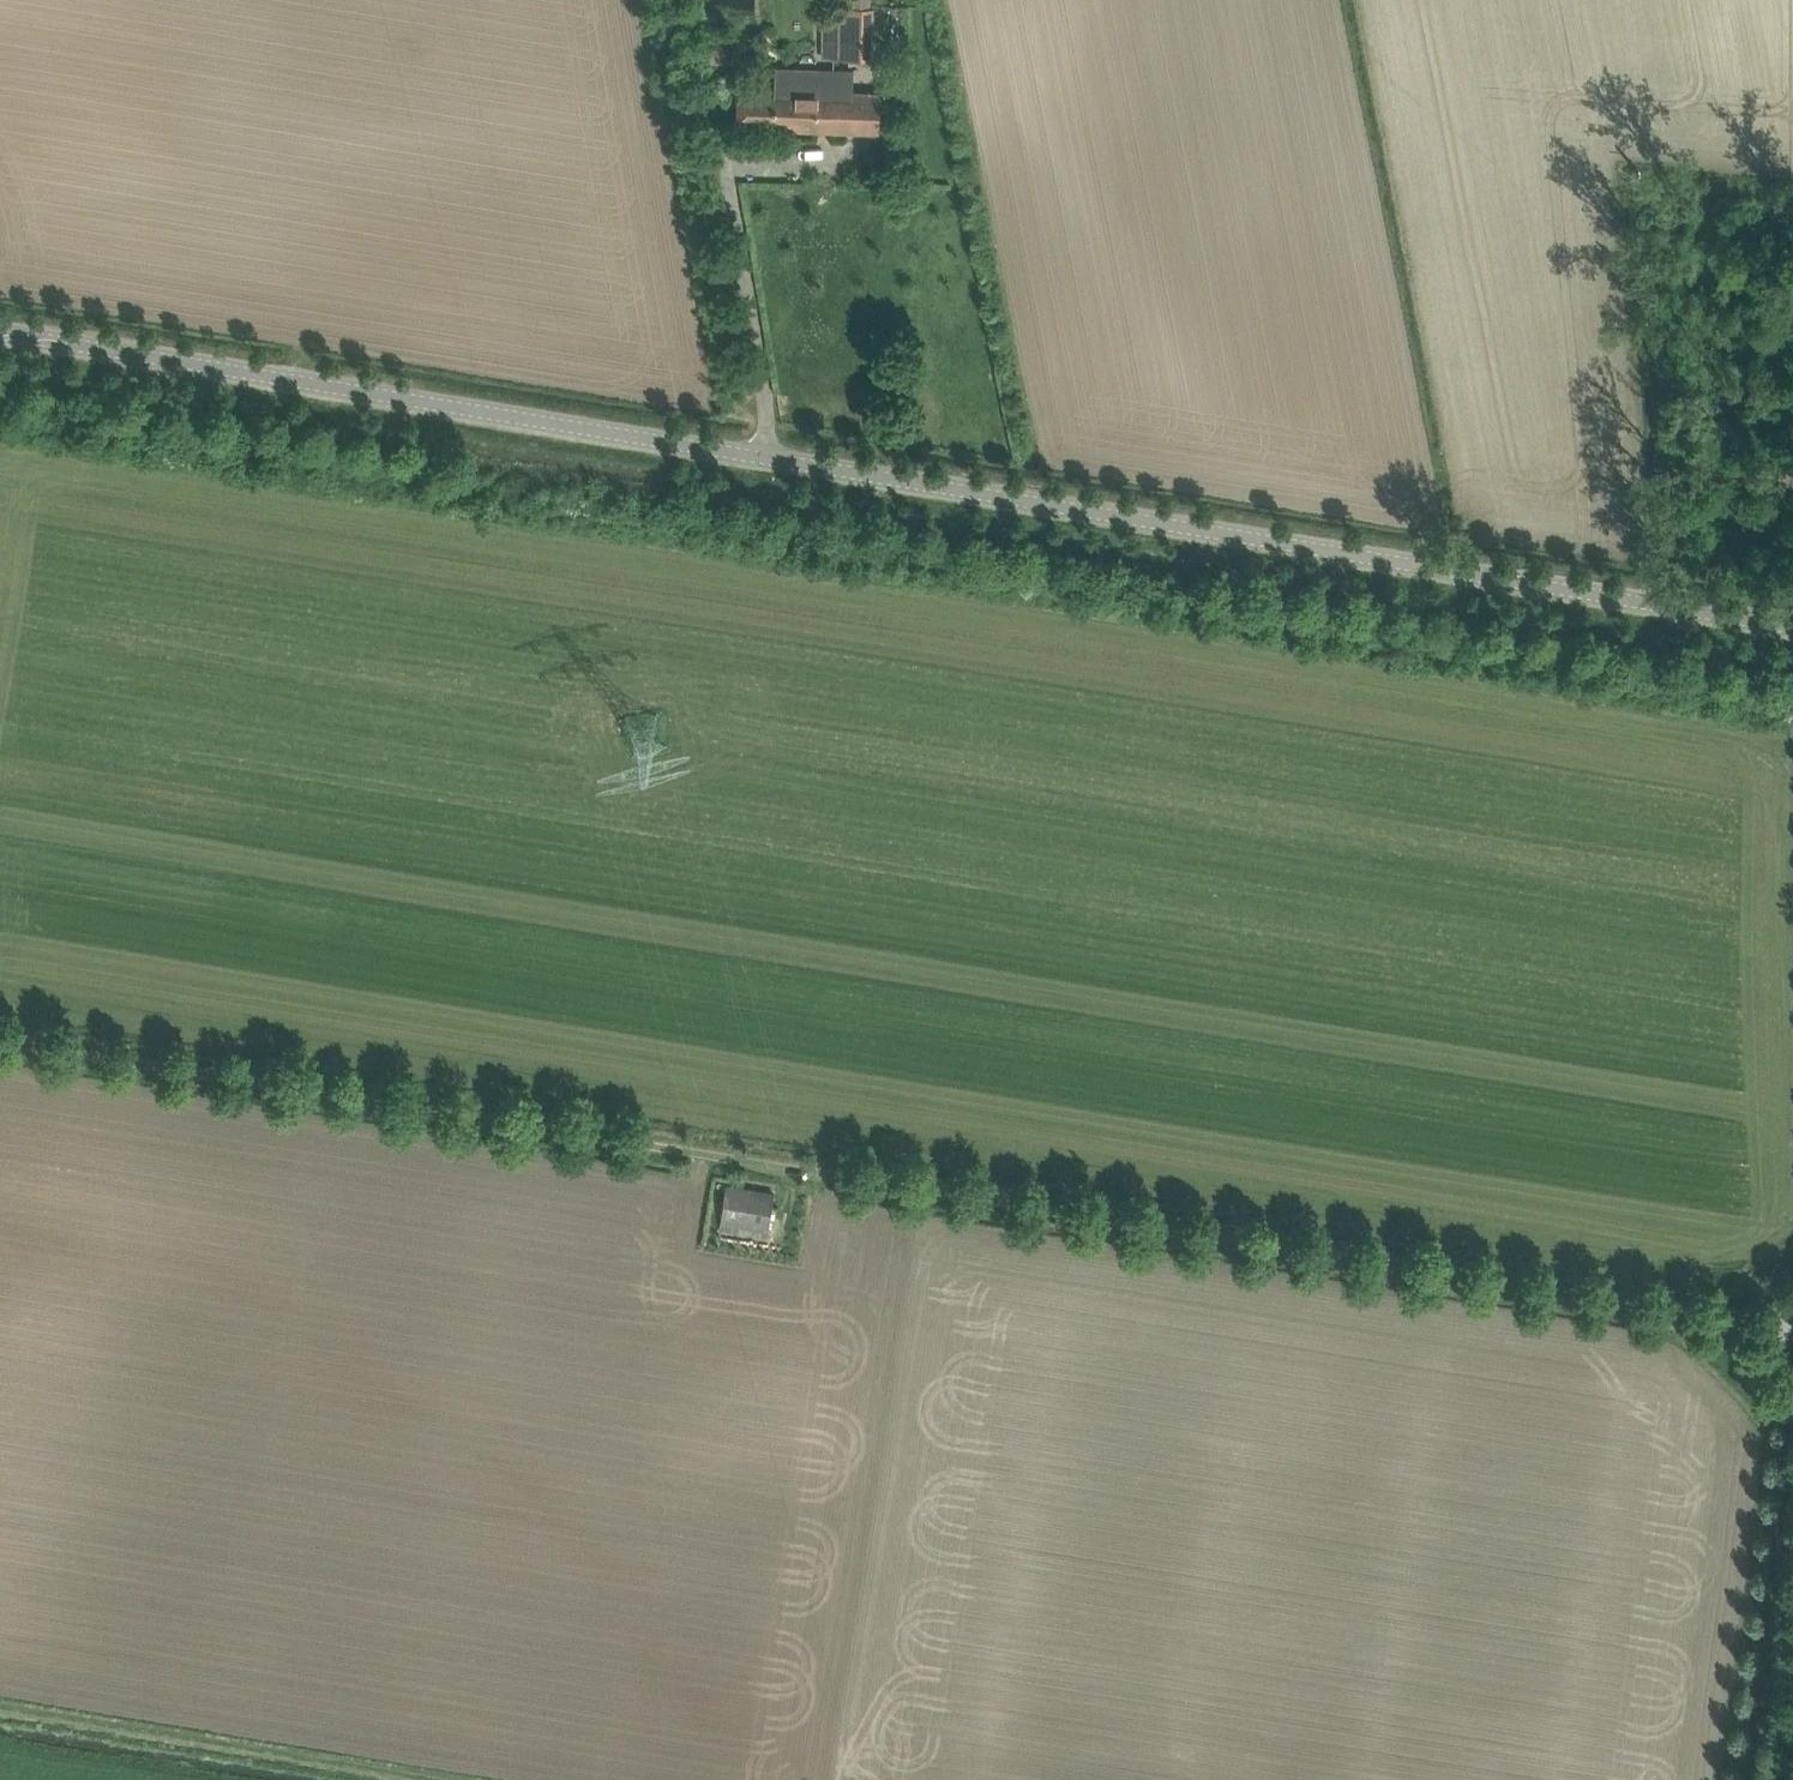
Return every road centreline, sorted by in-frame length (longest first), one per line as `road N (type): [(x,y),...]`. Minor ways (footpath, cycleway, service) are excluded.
road 1 (unclassified): [(1792,625),(0,326)]
road 2 (track): [(416,1779),(0,1710)]

